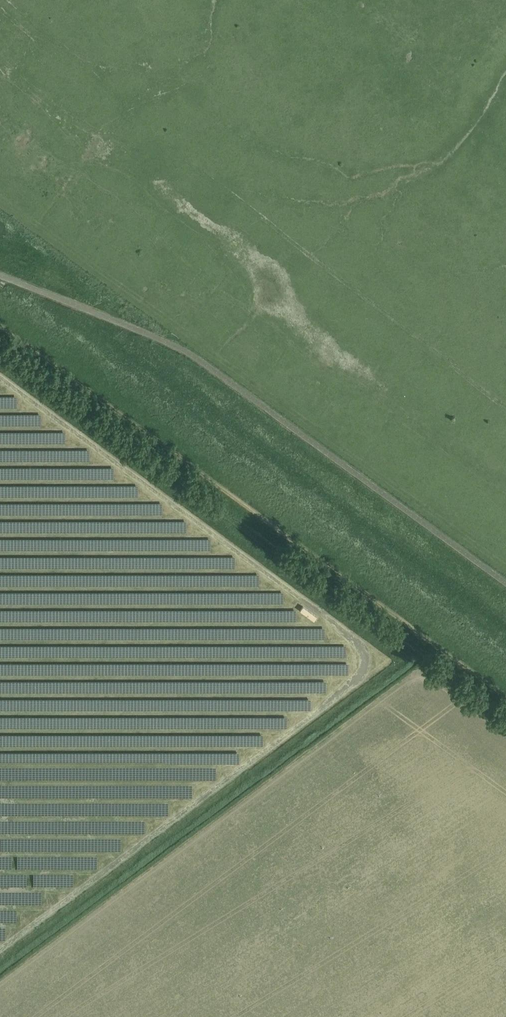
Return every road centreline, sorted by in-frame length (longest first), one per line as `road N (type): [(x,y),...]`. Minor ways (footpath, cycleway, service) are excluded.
road 1 (track): [(0,280),(505,651)]
road 2 (track): [(505,693),(0,326)]

